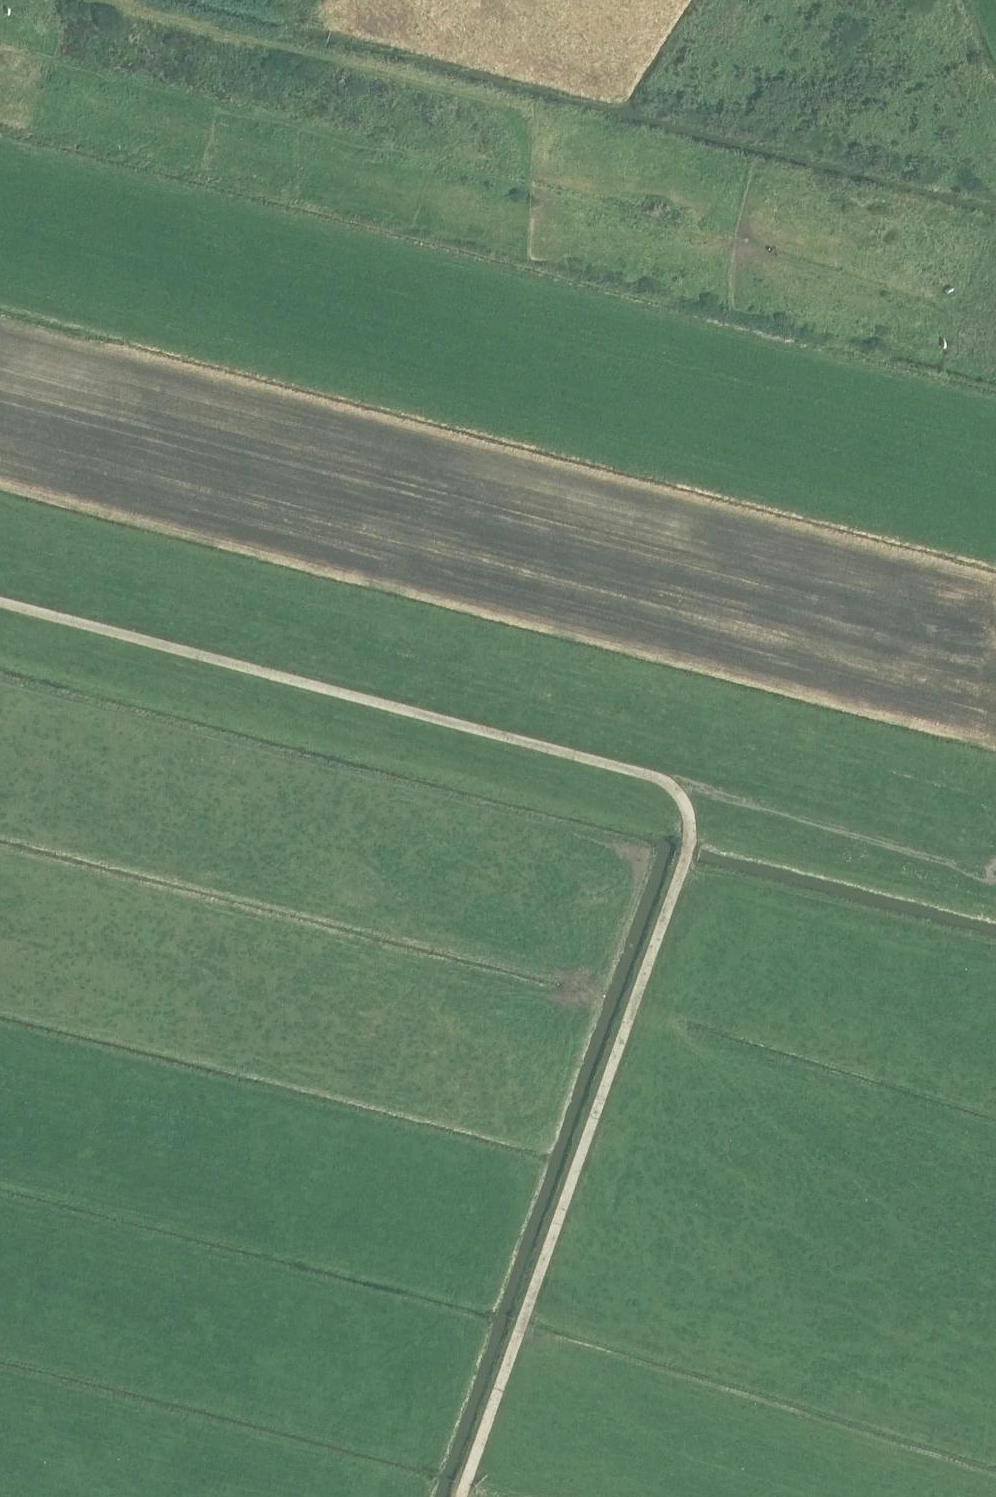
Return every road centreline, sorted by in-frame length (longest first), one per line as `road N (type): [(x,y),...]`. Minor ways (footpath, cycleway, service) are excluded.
road 1 (track): [(665,783),(685,801),(690,848),(462,1496)]
road 2 (track): [(665,783),(0,602)]
road 3 (track): [(995,872),(665,783)]

